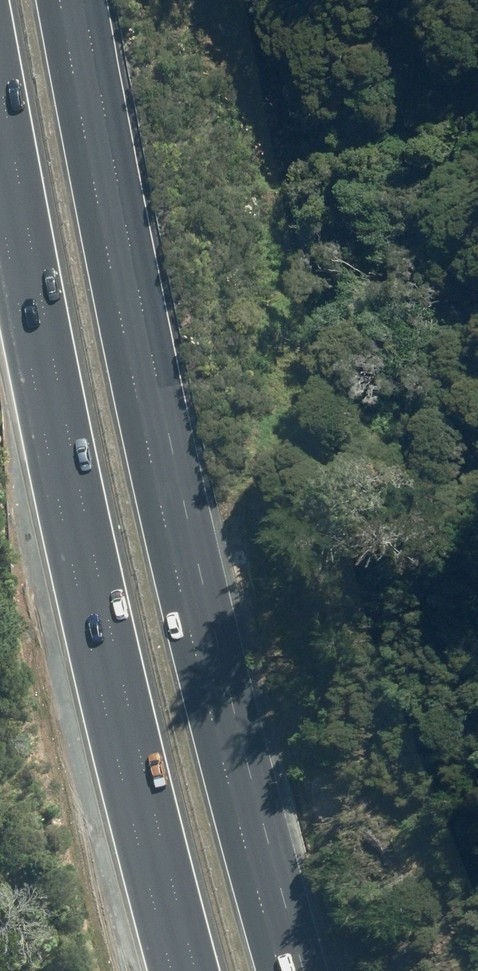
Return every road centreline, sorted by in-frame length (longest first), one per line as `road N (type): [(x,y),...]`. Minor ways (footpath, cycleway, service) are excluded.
road 1 (motorway): [(80,0),(122,264),(236,800),(282,970)]
road 2 (motorway): [(183,970),(78,533),(0,99)]

